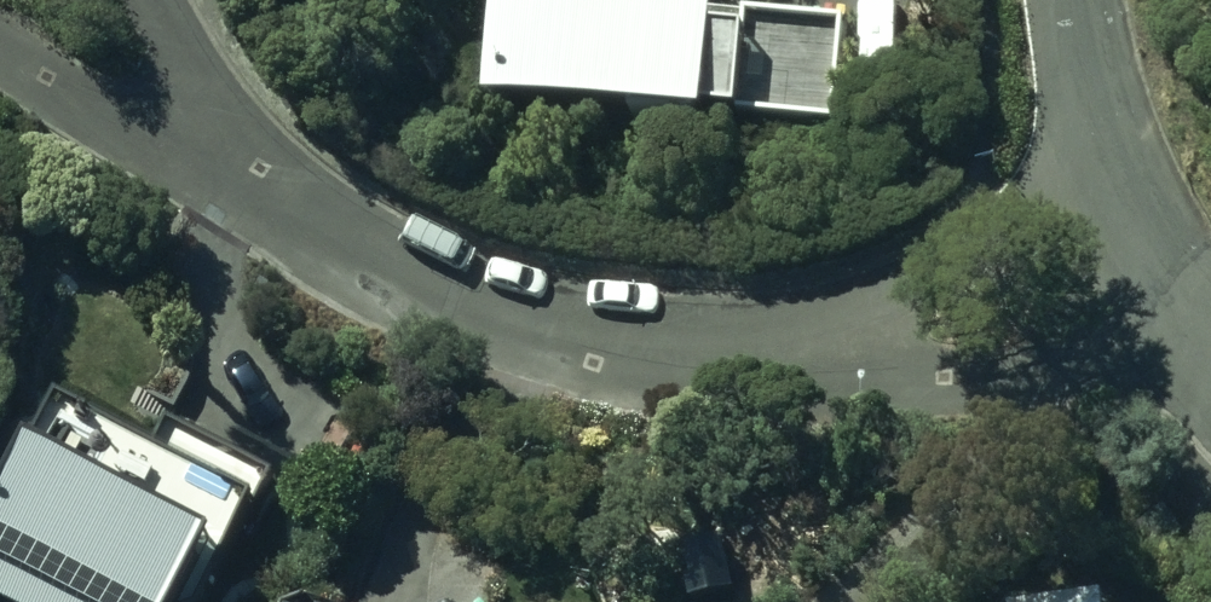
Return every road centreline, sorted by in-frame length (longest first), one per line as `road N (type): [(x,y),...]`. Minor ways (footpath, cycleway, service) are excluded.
road 1 (residential): [(1146,255),(1009,310),(721,335),(462,291),(219,150)]
road 2 (residential): [(1071,0),(1083,85),(1146,255)]
road 3 (residential): [(219,150),(178,149),(0,49)]
road 4 (residential): [(152,0),(216,108),(219,150)]

